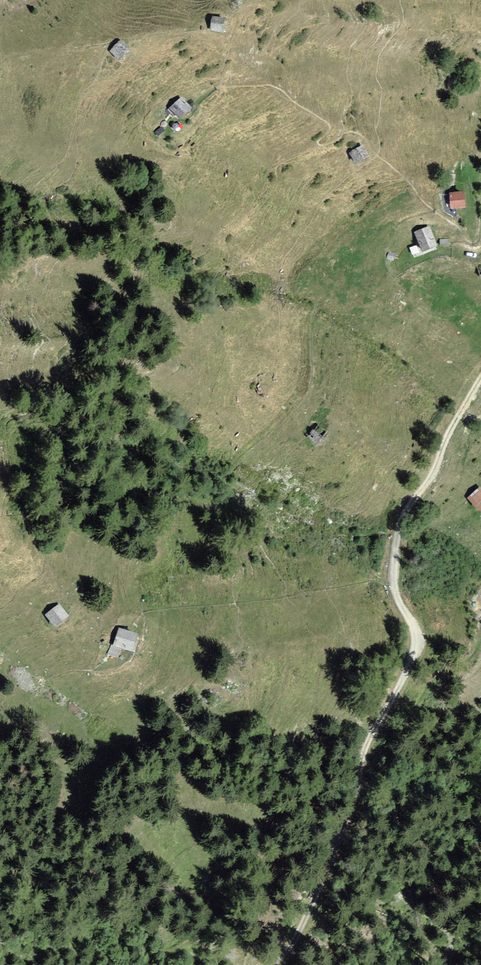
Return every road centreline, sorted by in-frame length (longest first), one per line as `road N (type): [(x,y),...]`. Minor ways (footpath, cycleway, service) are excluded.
road 1 (track): [(268,964),(311,907),(354,806),(362,749),(413,654),(414,634),(391,581),(406,522),(480,384)]
road 2 (track): [(354,806),(434,681),(478,645),(480,604)]

